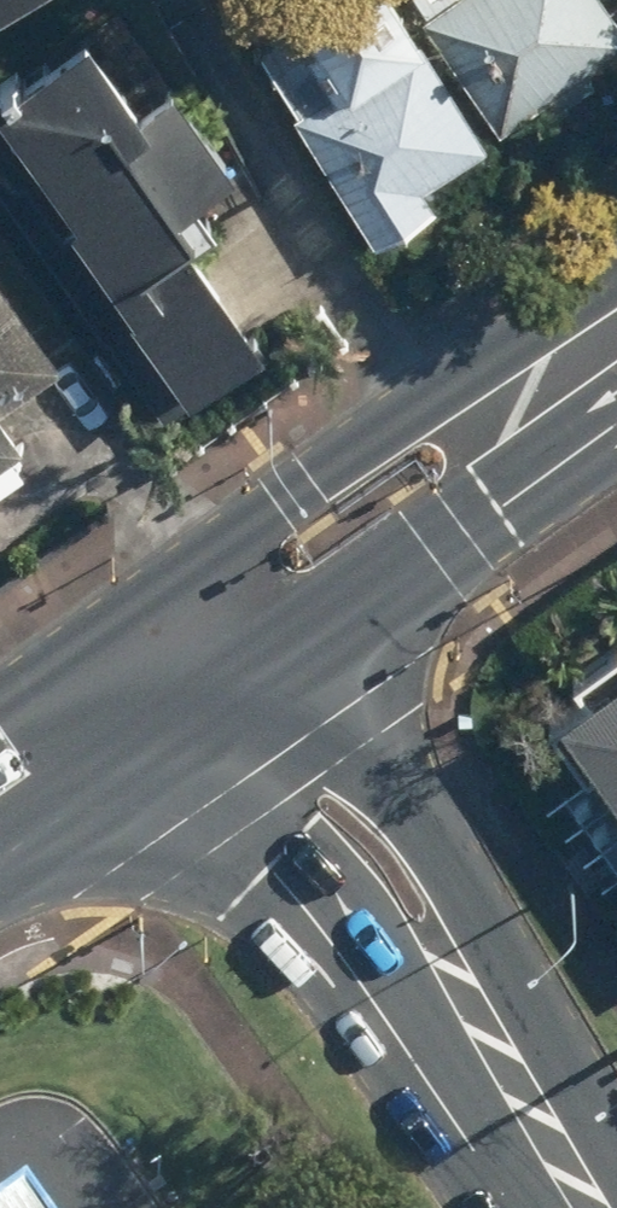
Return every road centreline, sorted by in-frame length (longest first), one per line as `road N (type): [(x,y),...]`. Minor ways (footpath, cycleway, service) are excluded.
road 1 (primary): [(217,559),(407,422),(582,380)]
road 2 (secondary): [(474,994),(341,938),(187,730)]
road 3 (primary): [(582,380),(470,526),(294,655)]
road 4 (secondary): [(294,655),(451,870),(474,994)]
road 5 (secondary): [(474,994),(600,1207)]
road 6 (primary): [(33,779),(117,634)]
road 7 (primary): [(187,730),(33,779)]
road 8 (primary): [(294,655),(187,730)]
road 9 (primary): [(117,634),(217,559)]
road 10 (secondary): [(217,559),(294,655)]

